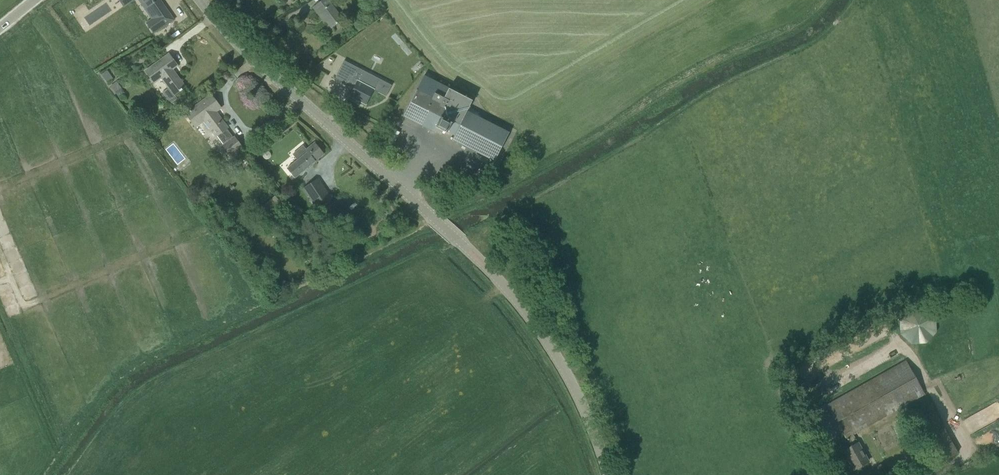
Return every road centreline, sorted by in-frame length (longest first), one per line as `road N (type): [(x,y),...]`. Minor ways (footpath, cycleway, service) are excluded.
road 1 (tertiary): [(607,474),(576,391),(505,289),(270,74),(201,0)]
road 2 (track): [(10,278),(22,306),(199,231)]
road 3 (track): [(0,188),(126,136)]

